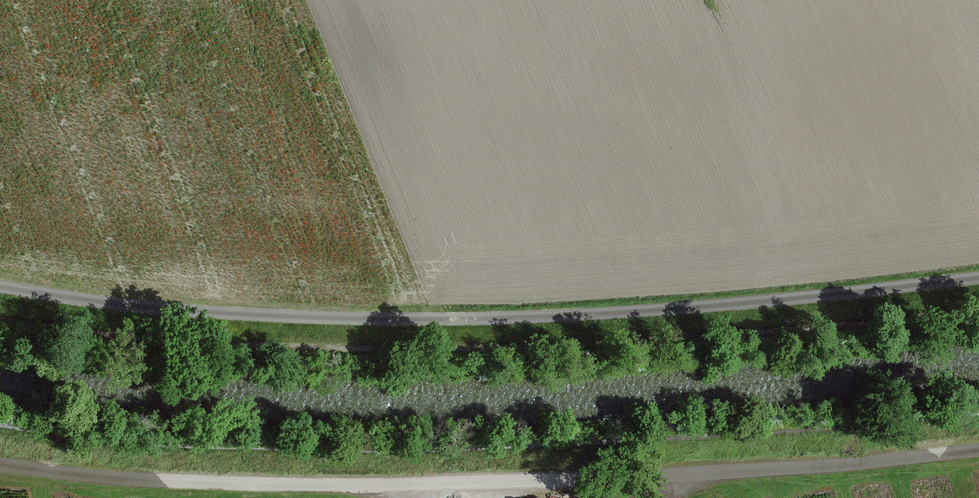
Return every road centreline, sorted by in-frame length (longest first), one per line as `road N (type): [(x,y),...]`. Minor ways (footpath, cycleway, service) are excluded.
road 1 (unclassified): [(0,288),(168,310),(475,319),(726,305),(978,279)]
road 2 (track): [(978,447),(671,480),(399,487),(143,479),(0,463)]

